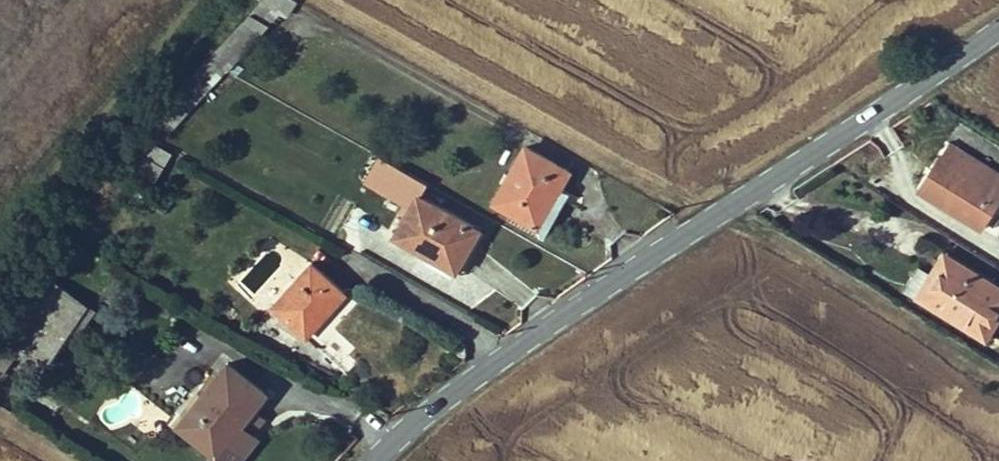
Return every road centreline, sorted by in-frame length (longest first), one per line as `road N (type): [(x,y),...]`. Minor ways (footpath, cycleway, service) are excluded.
road 1 (unclassified): [(384,460),(544,331),(998,35)]

